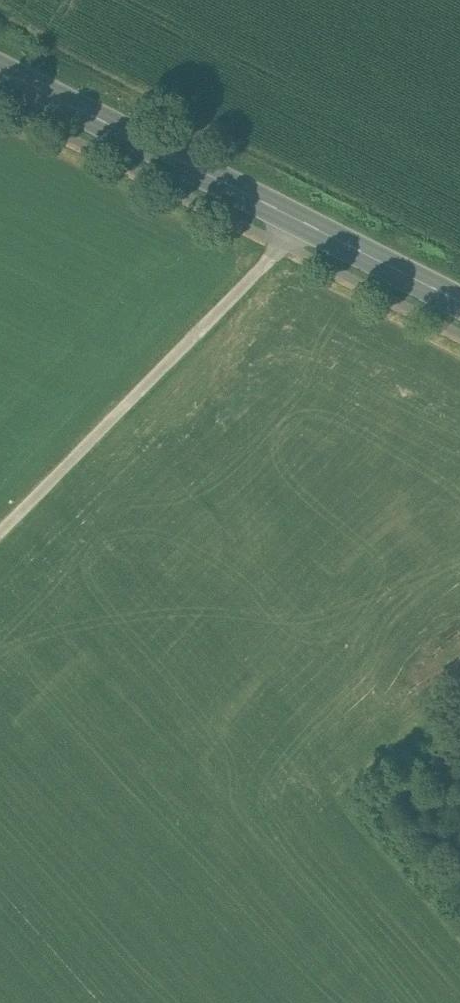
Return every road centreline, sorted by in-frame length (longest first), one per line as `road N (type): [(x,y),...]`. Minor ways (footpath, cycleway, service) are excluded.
road 1 (primary): [(0,71),(459,297)]

